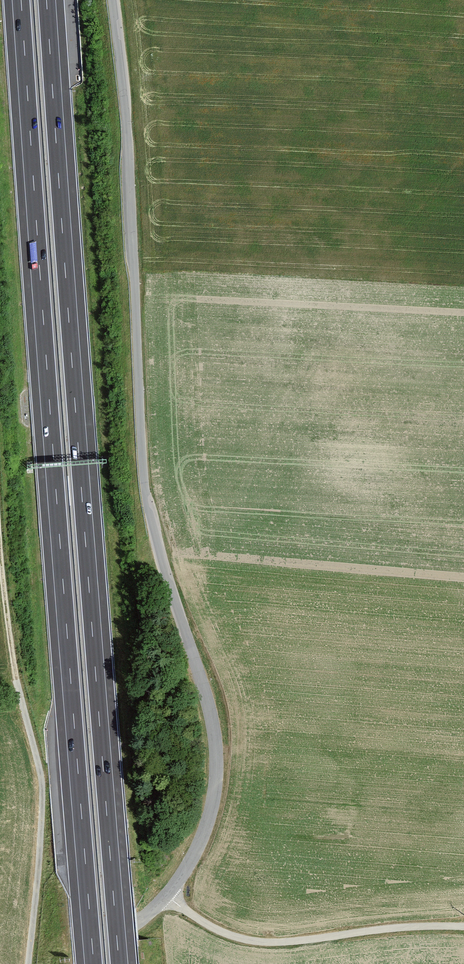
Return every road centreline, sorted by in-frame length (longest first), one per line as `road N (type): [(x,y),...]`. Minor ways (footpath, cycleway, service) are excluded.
road 1 (motorway): [(21,0),(94,963)]
road 2 (motorway): [(119,963),(47,0)]
road 3 (residential): [(112,0),(128,136),(144,478),(217,760),(205,831),(167,896)]
road 4 (track): [(29,963),(42,791),(2,570)]
road 5 (track): [(167,896),(210,926),(258,942),(463,926)]

